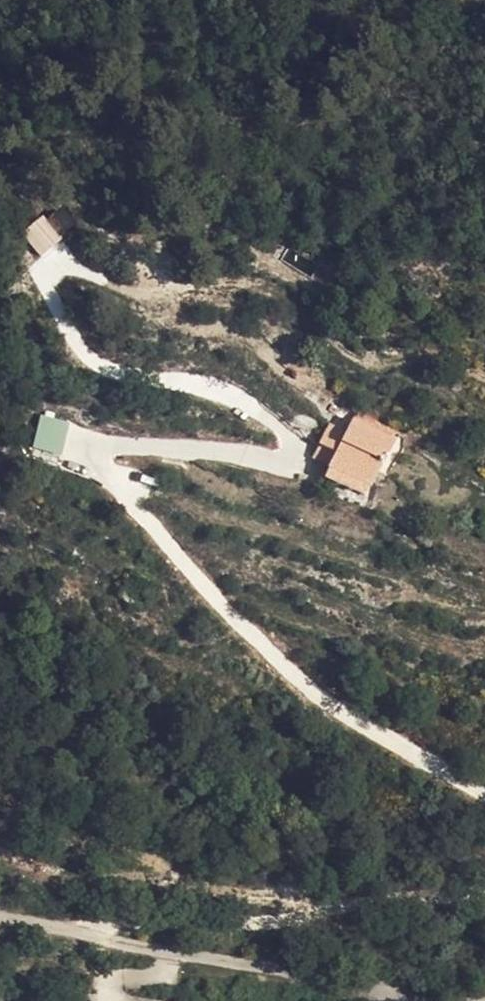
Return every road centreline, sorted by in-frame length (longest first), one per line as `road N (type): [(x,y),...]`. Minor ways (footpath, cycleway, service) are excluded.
road 1 (track): [(484,801),(337,714),(196,580),(106,465),(119,443),(293,471)]
road 2 (unclassified): [(426,1000),(0,910)]
road 3 (track): [(91,929),(165,911),(300,919),(484,879)]

